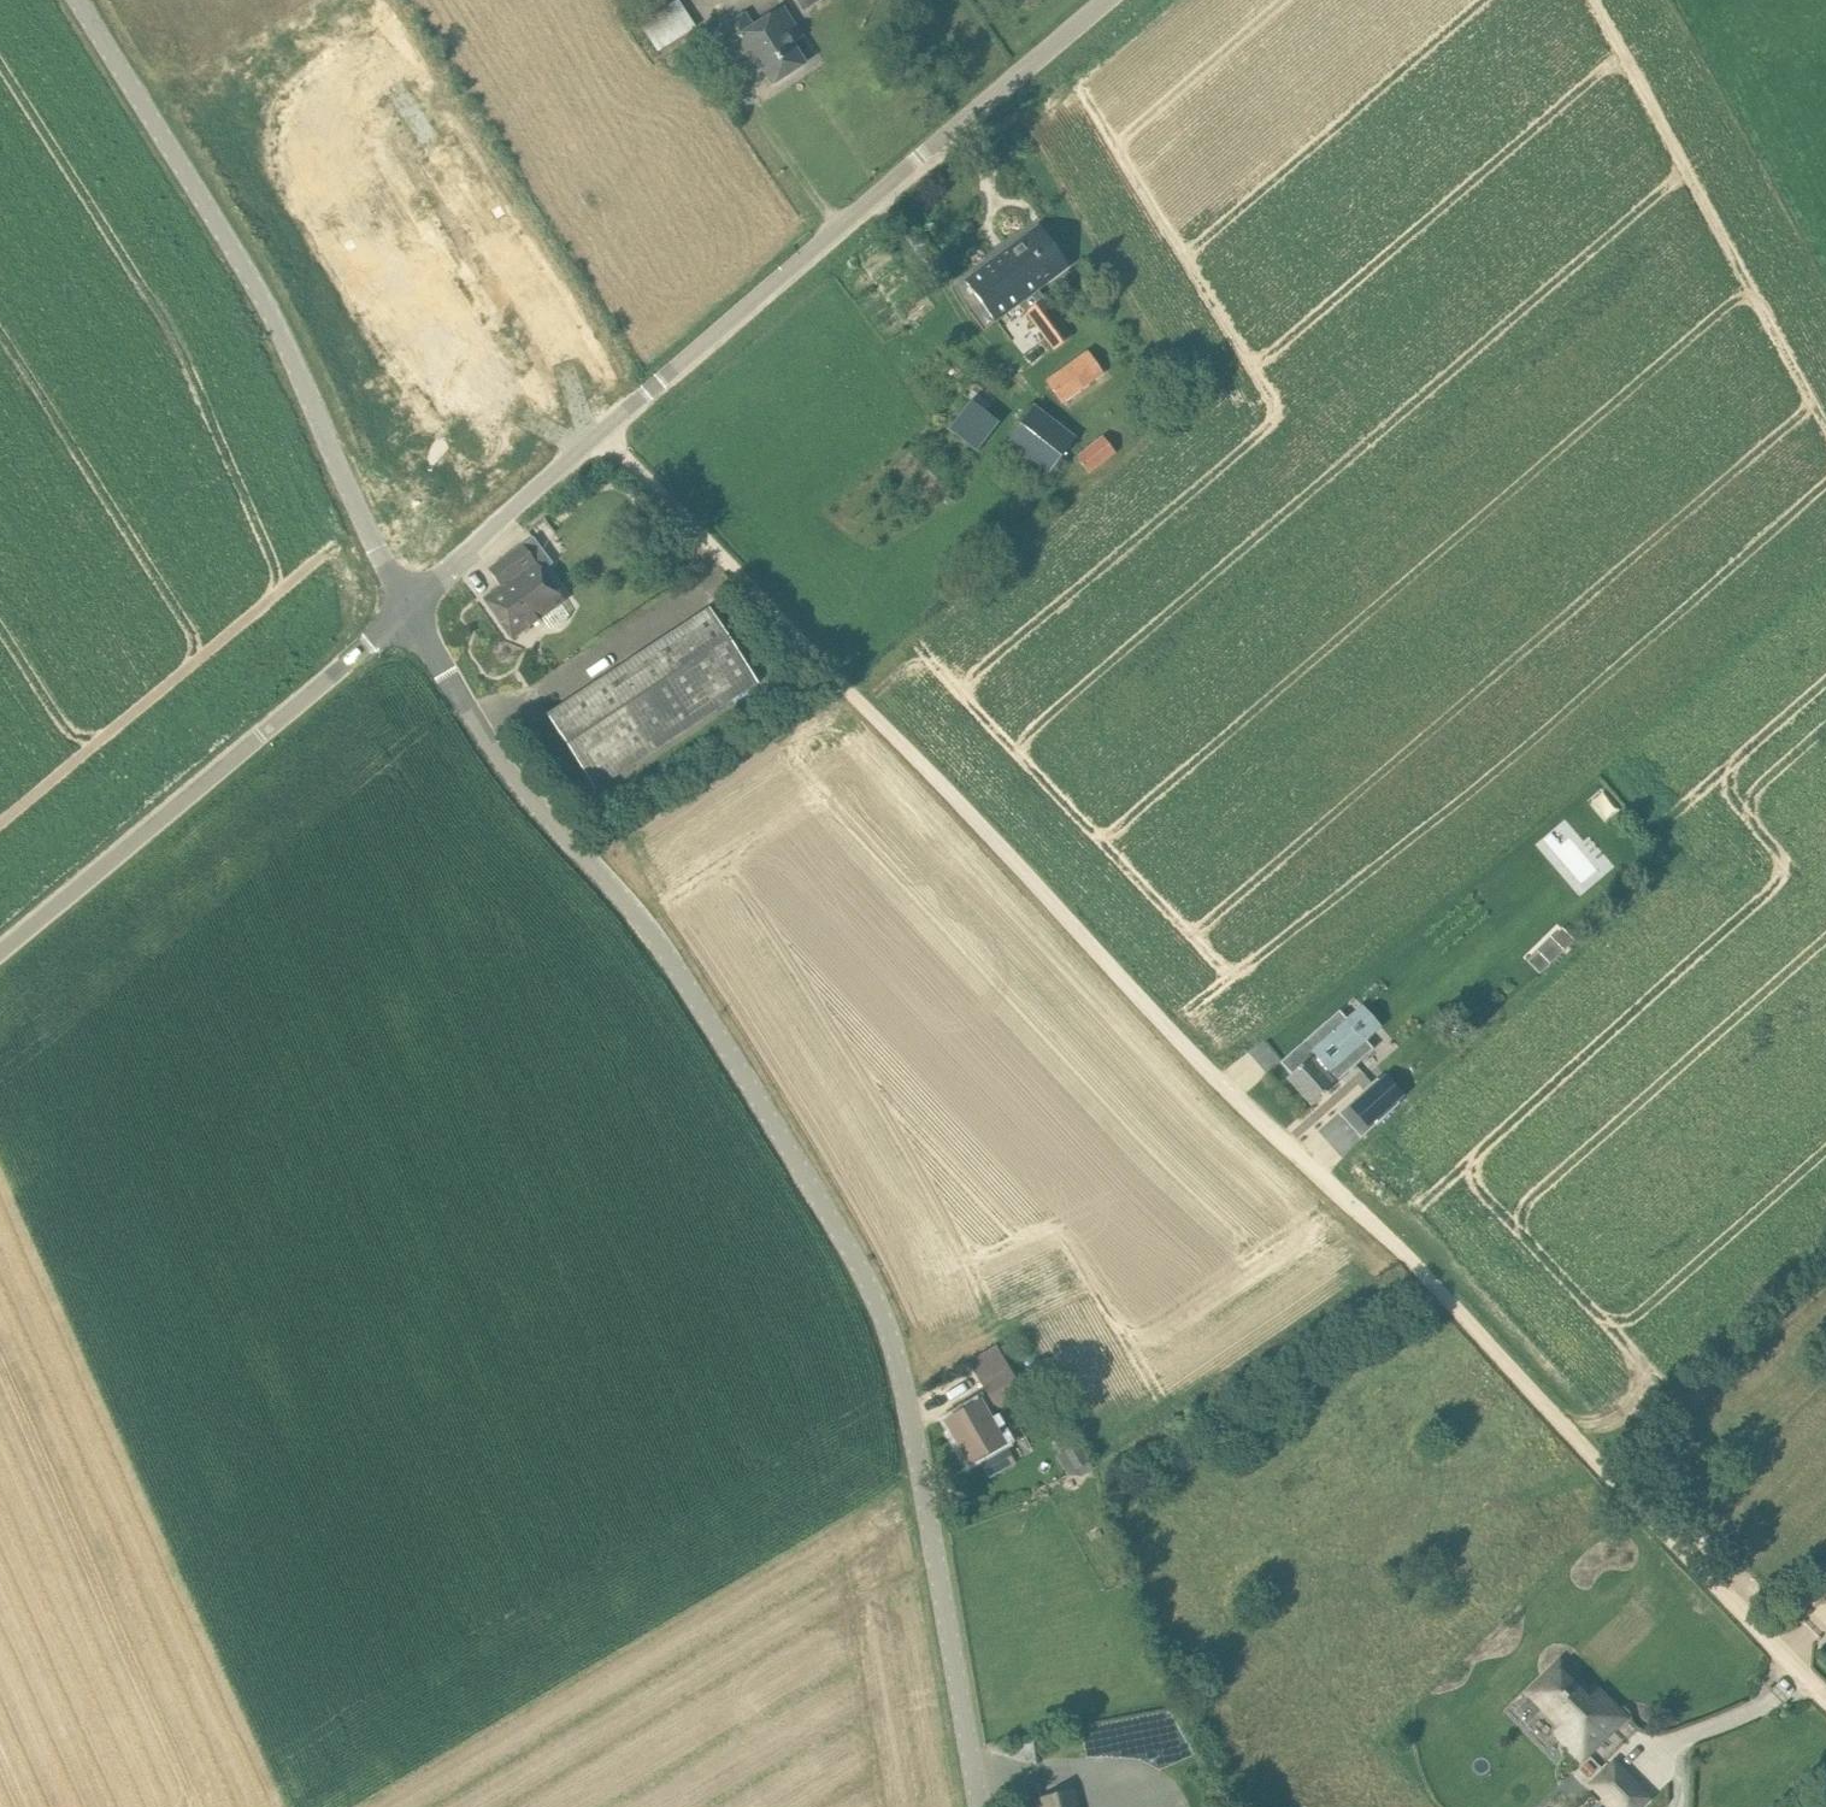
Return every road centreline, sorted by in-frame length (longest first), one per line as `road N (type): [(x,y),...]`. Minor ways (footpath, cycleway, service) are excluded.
road 1 (track): [(606,431),(1825,1690)]
road 2 (unclassified): [(973,1806),(897,1377),(846,1254),(654,938),(513,788),(408,611)]
road 3 (unclassified): [(408,611),(1106,0)]
road 4 (unclassified): [(408,611),(250,277),(76,0)]
road 5 (unclassified): [(0,956),(408,611)]

